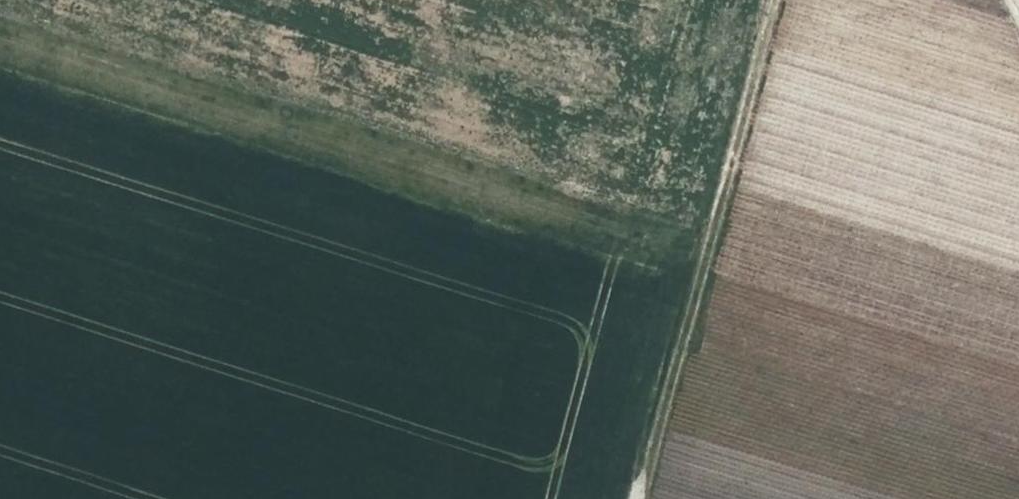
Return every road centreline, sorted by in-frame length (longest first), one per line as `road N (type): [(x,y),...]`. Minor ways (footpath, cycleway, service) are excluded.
road 1 (track): [(630,498),(770,0)]

